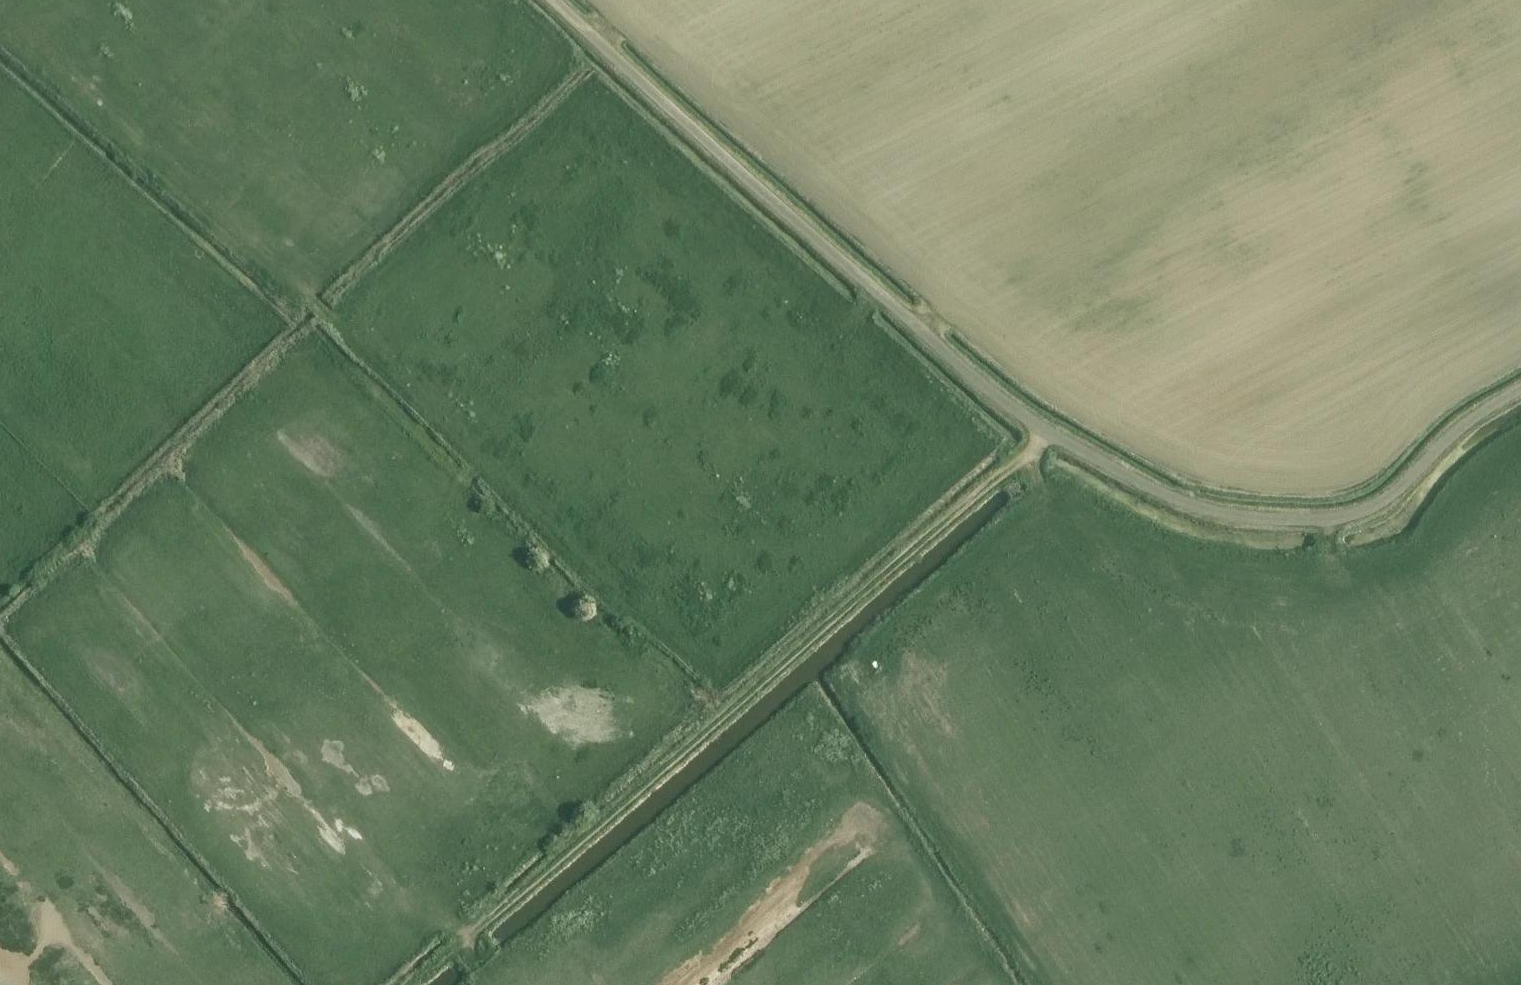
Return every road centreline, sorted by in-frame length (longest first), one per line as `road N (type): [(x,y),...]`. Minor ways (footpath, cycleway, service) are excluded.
road 1 (unclassified): [(551,0),(1050,438),(1183,503),(1273,522),(1341,522),(1372,513),(1445,444),(1520,393)]
road 2 (track): [(1050,438),(699,748),(412,984)]

